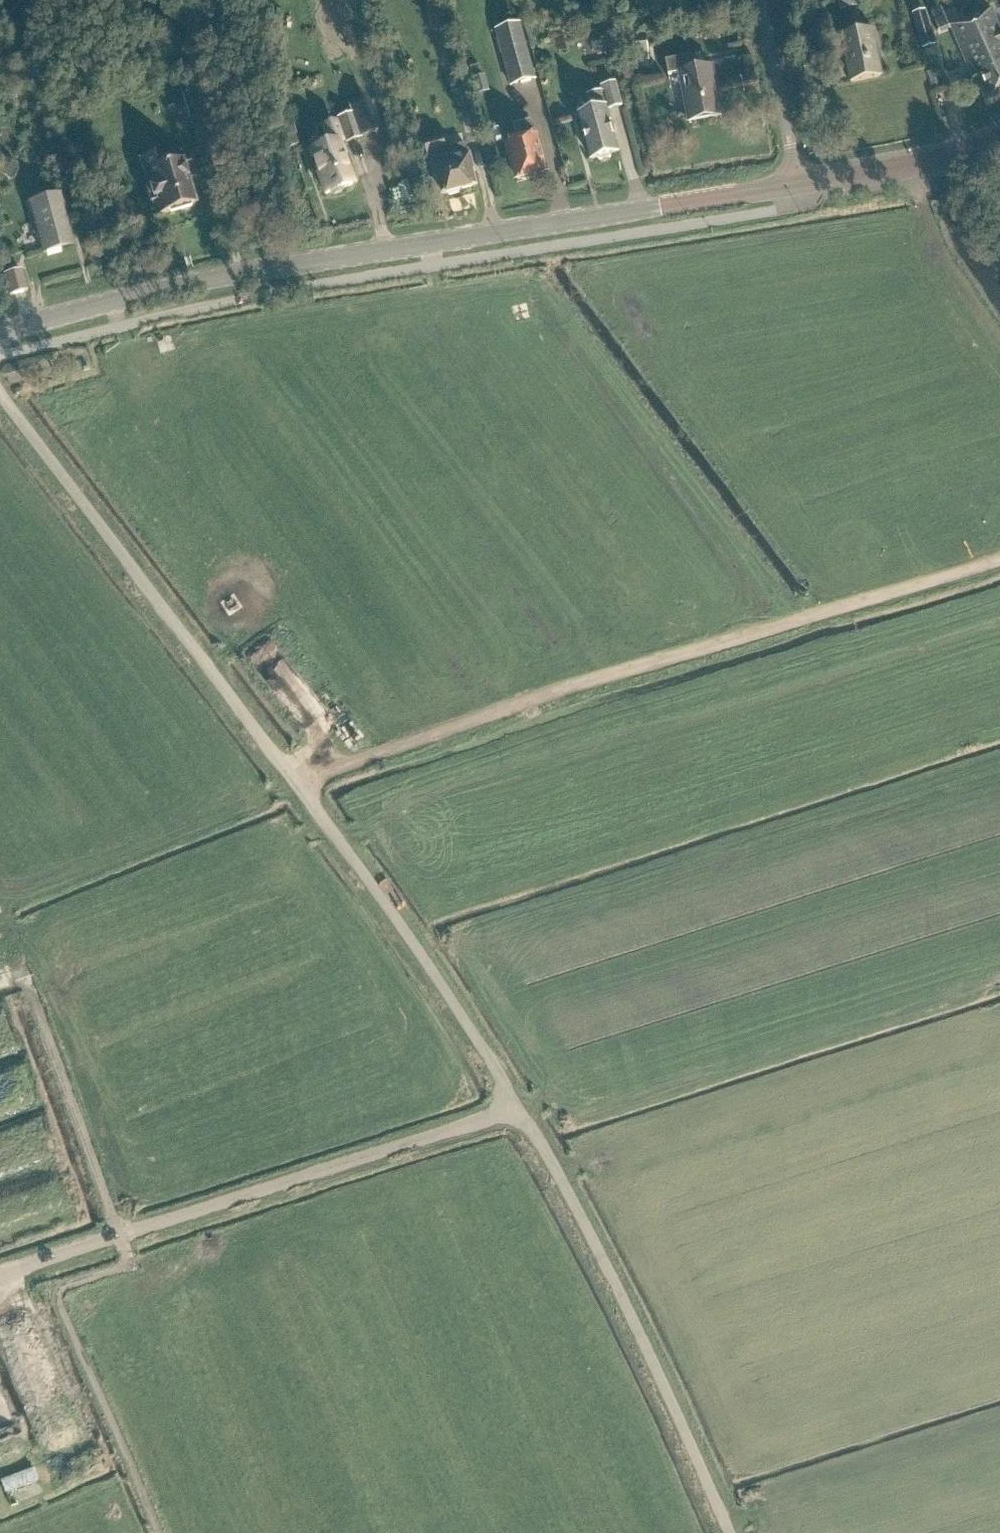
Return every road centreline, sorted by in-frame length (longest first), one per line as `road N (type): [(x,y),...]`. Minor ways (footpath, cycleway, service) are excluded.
road 1 (unclassified): [(0,396),(458,1009),(653,1363),(727,1532)]
road 2 (tertiary): [(796,185),(232,276),(0,333)]
road 3 (track): [(294,782),(572,686),(999,559)]
road 4 (track): [(0,1271),(518,1110)]
road 5 (tertiary): [(796,185),(999,141)]
road 6 (unclassified): [(796,185),(761,0)]

